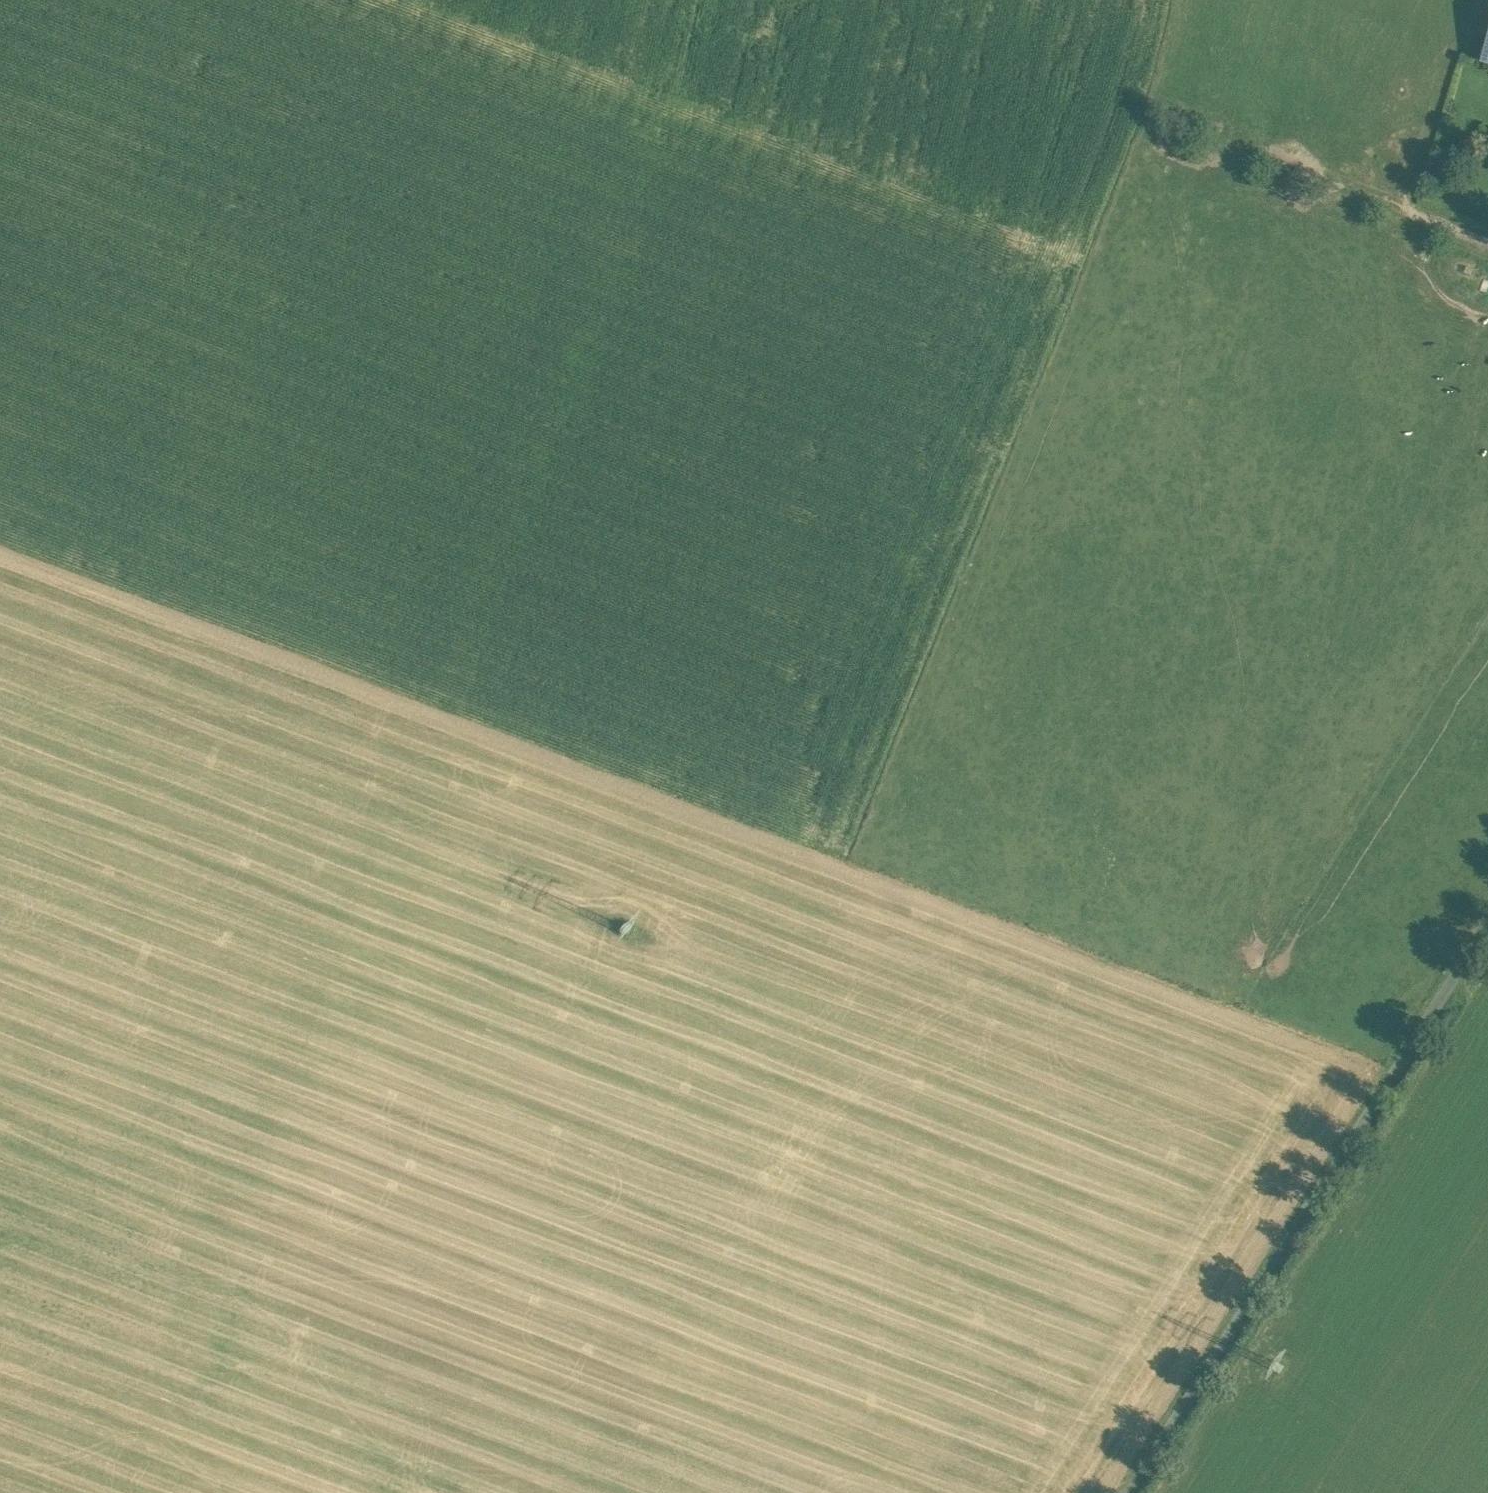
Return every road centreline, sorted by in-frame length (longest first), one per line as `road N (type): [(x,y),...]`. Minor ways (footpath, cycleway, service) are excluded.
road 1 (unclassified): [(1487,926),(1130,1492)]

